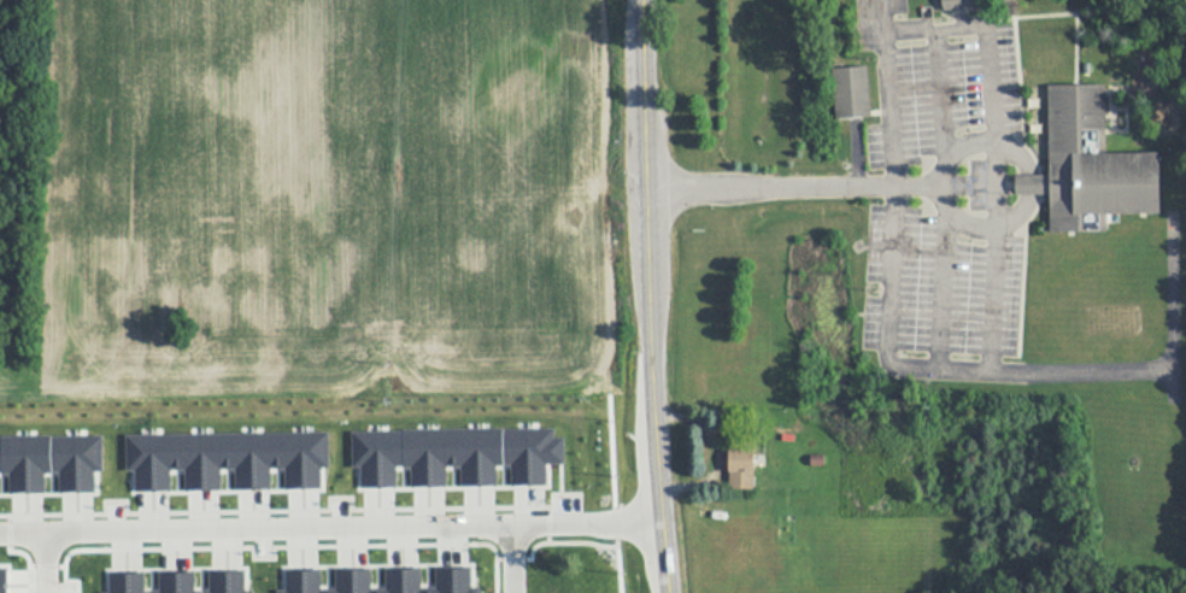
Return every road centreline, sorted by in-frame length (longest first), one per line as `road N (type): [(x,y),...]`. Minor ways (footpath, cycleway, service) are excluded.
road 1 (residential): [(0,541),(660,533)]
road 2 (tertiary): [(668,592),(653,470),(640,0)]

